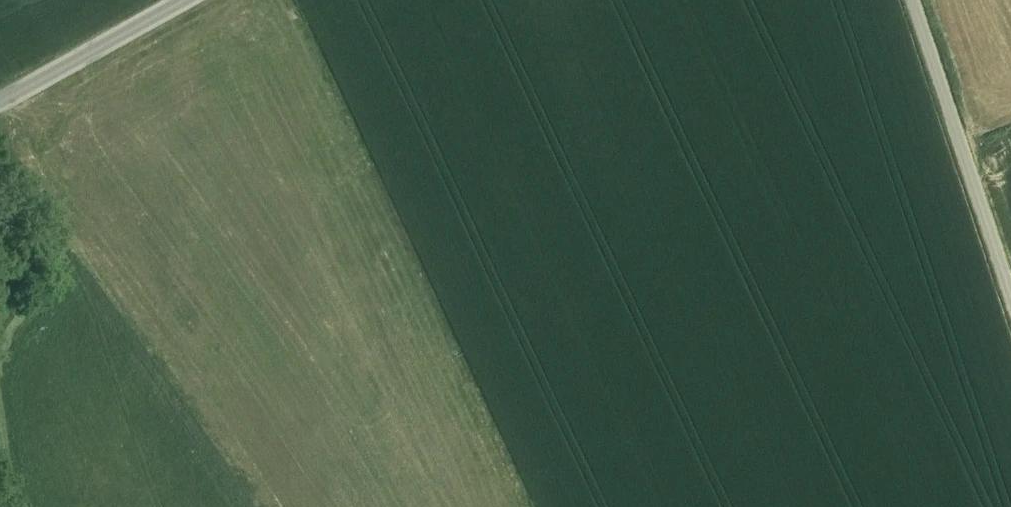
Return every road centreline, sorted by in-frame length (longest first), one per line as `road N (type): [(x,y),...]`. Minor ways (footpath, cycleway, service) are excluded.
road 1 (unclassified): [(1010,280),(916,0)]
road 2 (unclassified): [(0,91),(169,0)]

